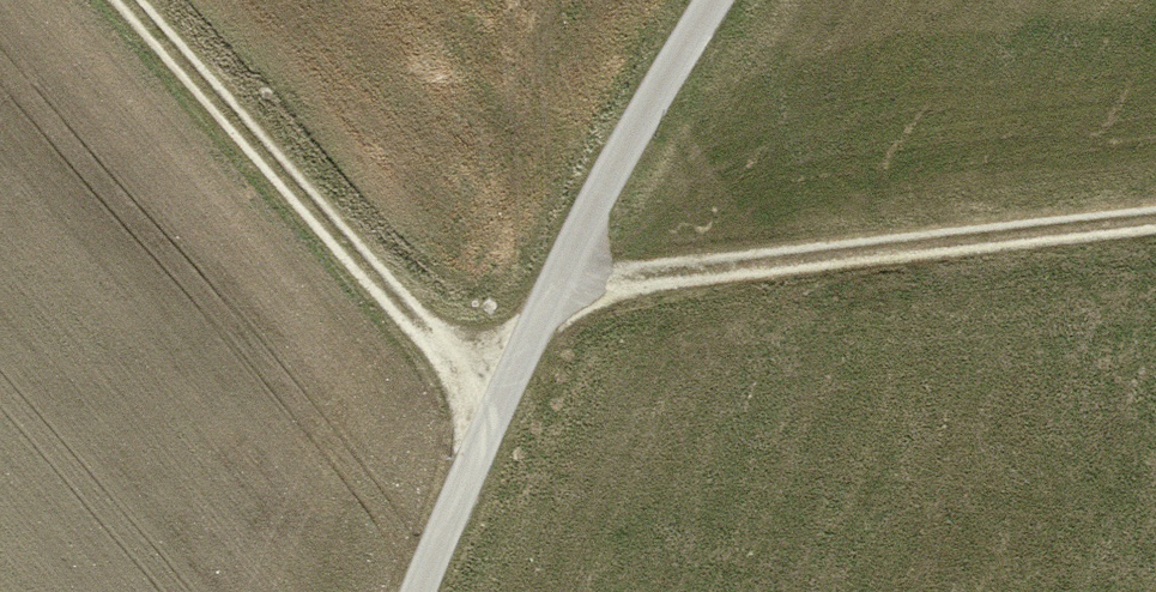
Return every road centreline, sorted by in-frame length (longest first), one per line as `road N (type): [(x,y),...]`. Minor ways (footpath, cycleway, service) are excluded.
road 1 (track): [(715,0),(635,133),(494,408),(418,591)]
road 2 (track): [(555,290),(1155,227)]
road 3 (track): [(127,0),(494,408)]

